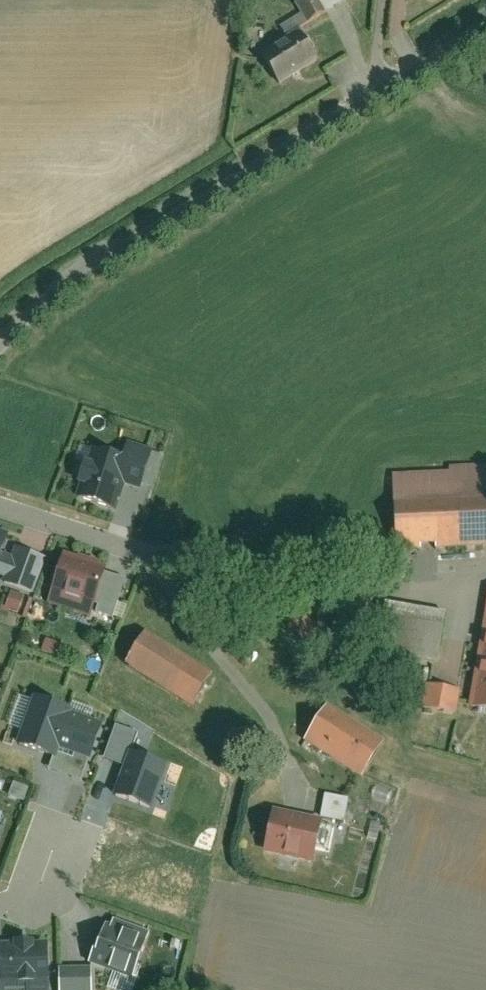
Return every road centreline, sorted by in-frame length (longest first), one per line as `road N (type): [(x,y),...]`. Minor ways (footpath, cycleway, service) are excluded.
road 1 (residential): [(485,27),(63,282),(0,343)]
road 2 (residential): [(0,506),(147,554)]

